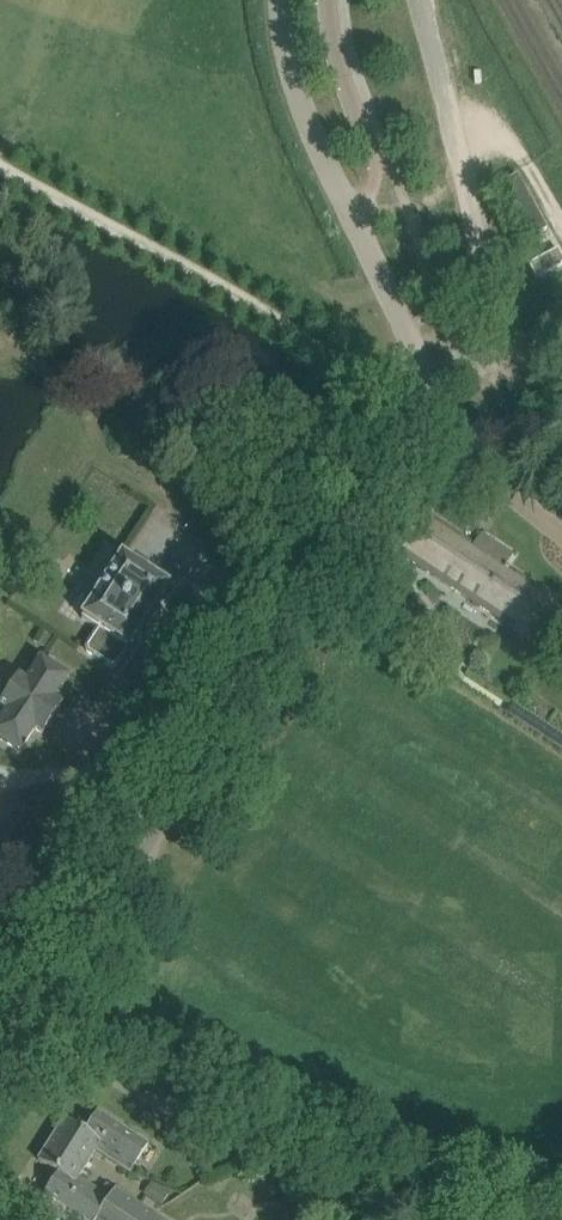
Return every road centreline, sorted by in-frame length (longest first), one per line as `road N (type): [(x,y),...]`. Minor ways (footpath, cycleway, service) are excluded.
road 1 (unclassified): [(12,1054),(416,415),(410,346),(309,118),(281,0)]

